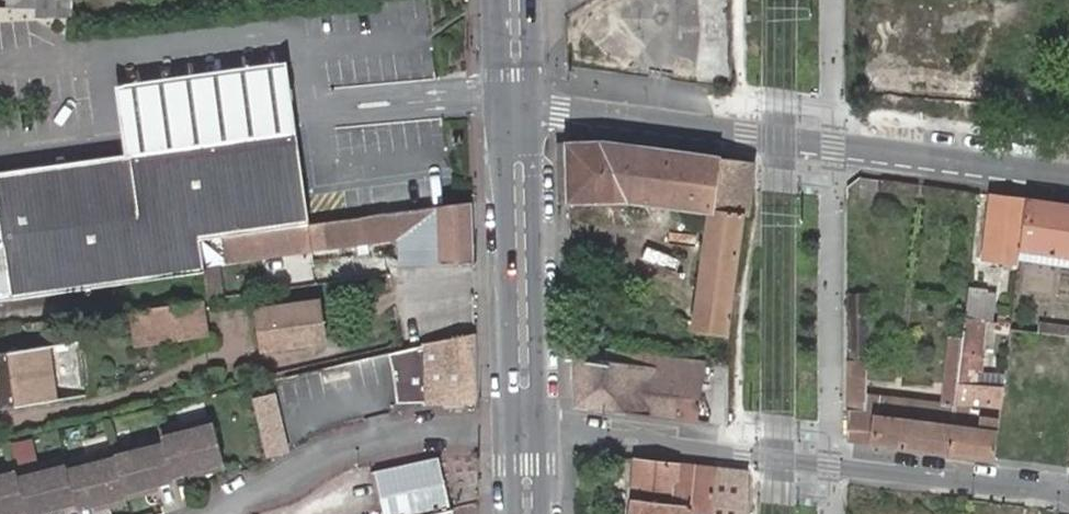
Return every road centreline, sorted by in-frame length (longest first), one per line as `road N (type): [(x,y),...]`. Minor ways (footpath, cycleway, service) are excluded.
road 1 (residential): [(1068,180),(519,105)]
road 2 (residential): [(525,430),(1068,495)]
road 3 (primary): [(519,105),(525,430)]
road 4 (residential): [(525,430),(387,433),(224,513)]

